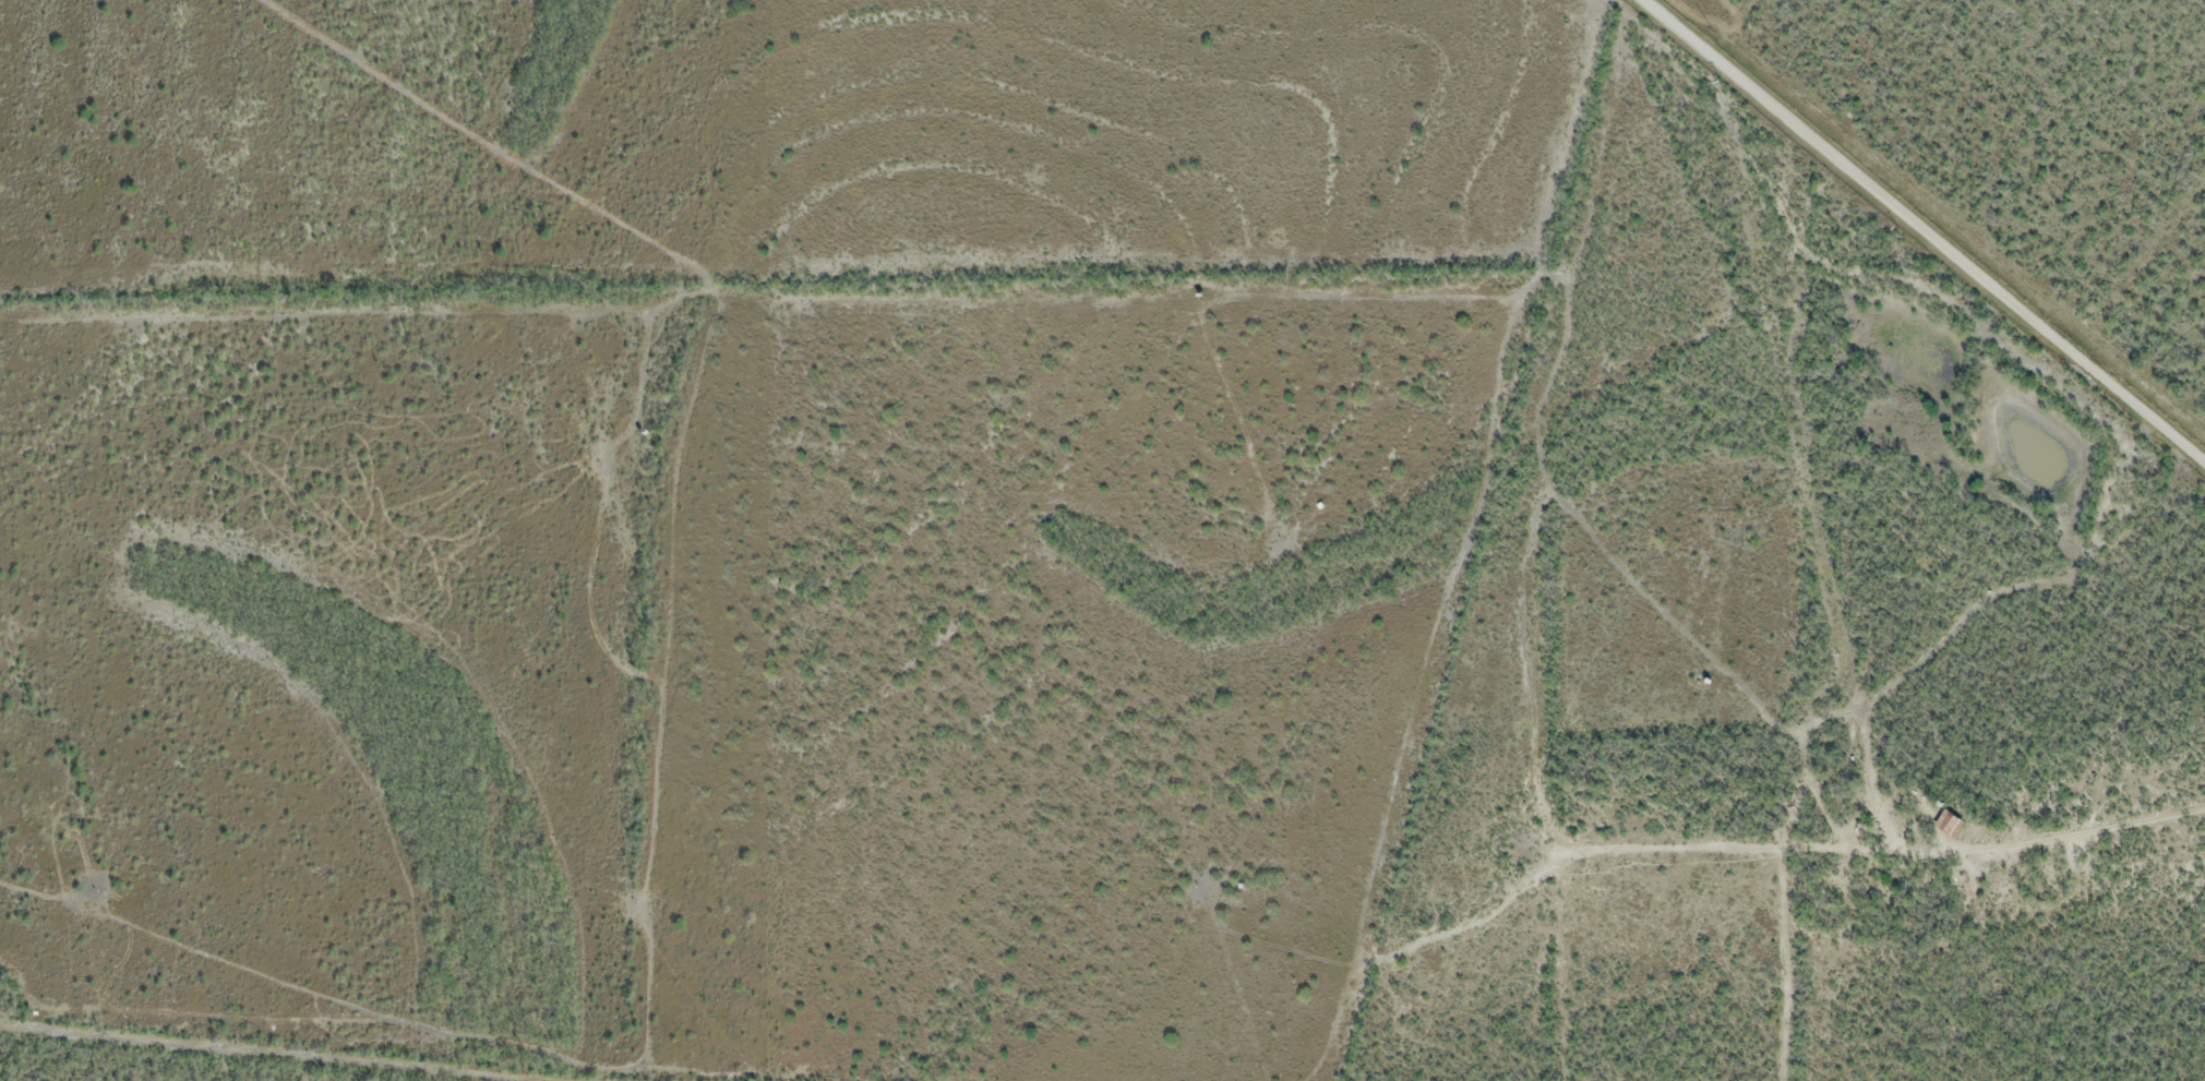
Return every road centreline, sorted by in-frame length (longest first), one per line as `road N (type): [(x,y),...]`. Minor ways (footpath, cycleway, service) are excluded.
road 1 (residential): [(2204,467),(1640,0)]

